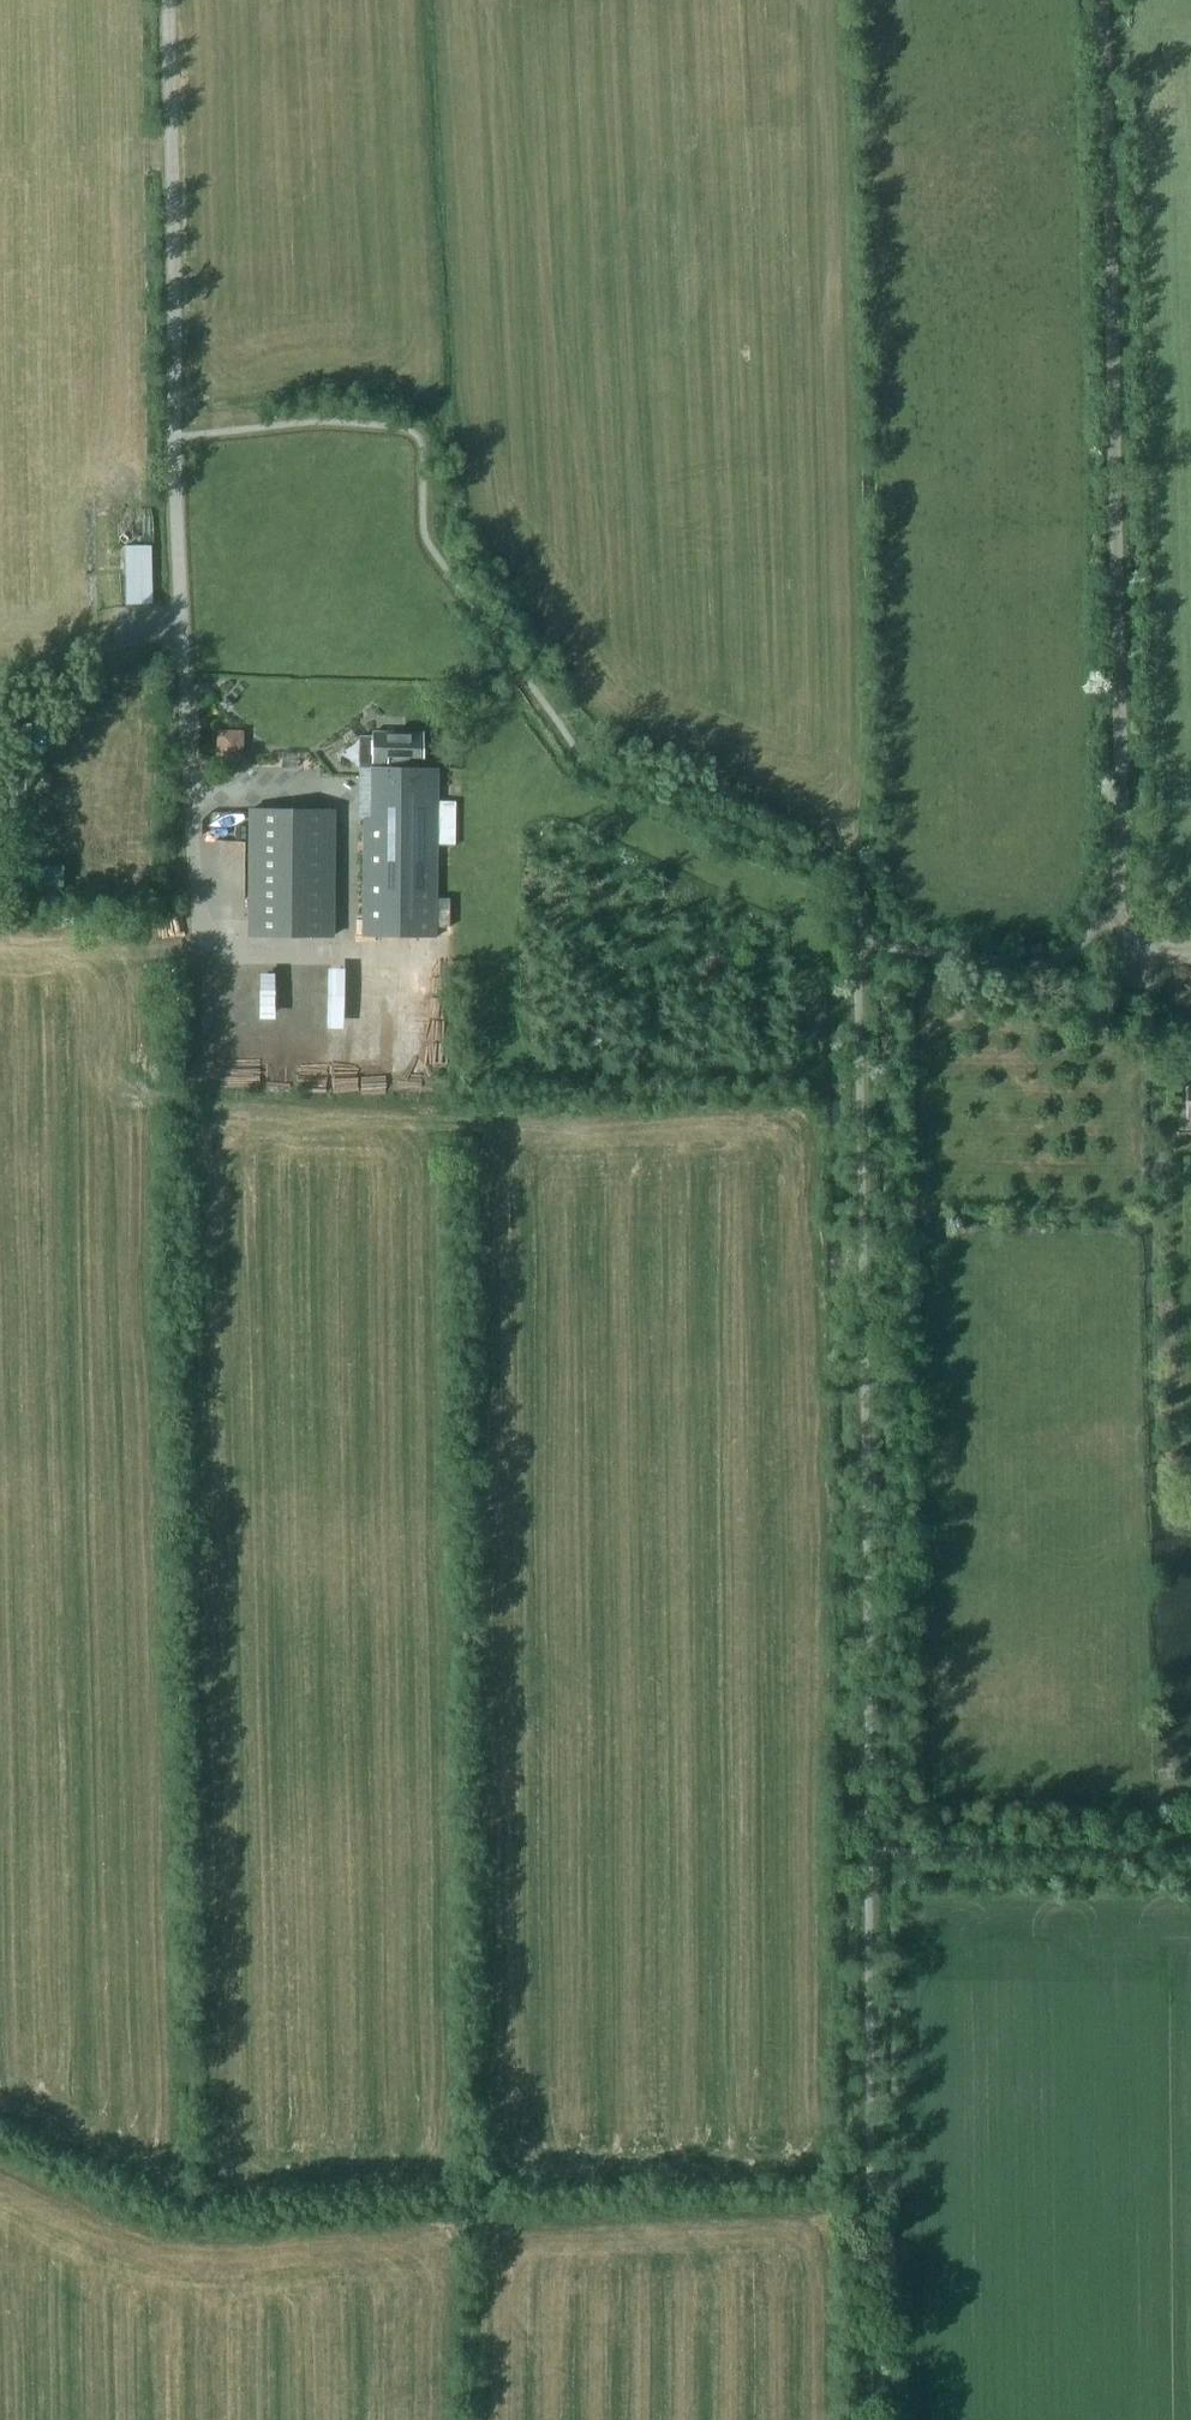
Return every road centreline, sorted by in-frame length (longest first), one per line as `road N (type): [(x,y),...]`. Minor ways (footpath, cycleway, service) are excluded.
road 1 (unclassified): [(1183,963),(1106,917),(1120,875),(1122,829),(1102,0)]
road 2 (unclassified): [(184,850),(163,0)]

